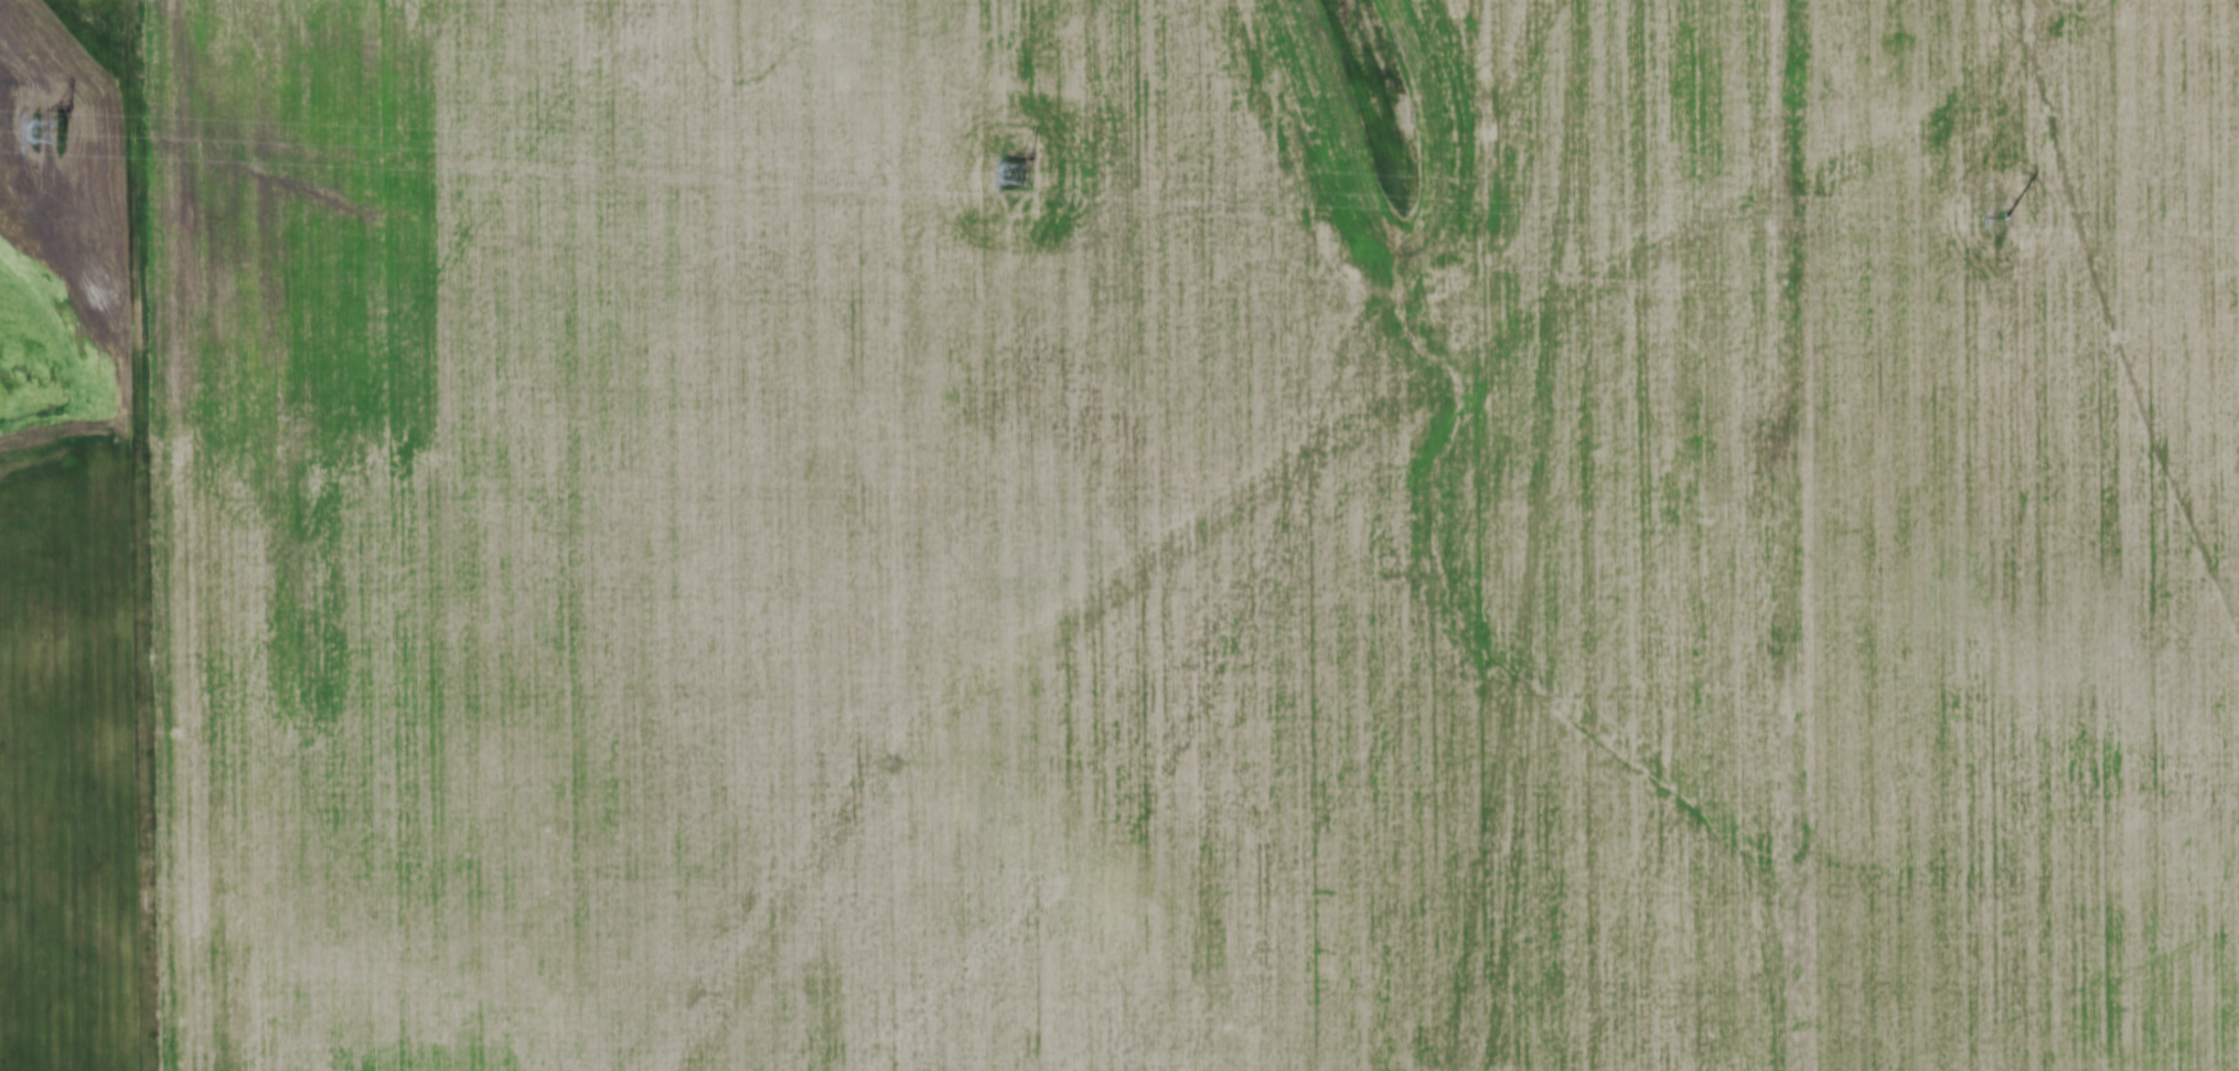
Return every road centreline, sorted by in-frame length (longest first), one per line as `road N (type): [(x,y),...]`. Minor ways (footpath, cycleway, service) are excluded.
road 1 (track): [(156,1070),(136,0)]

